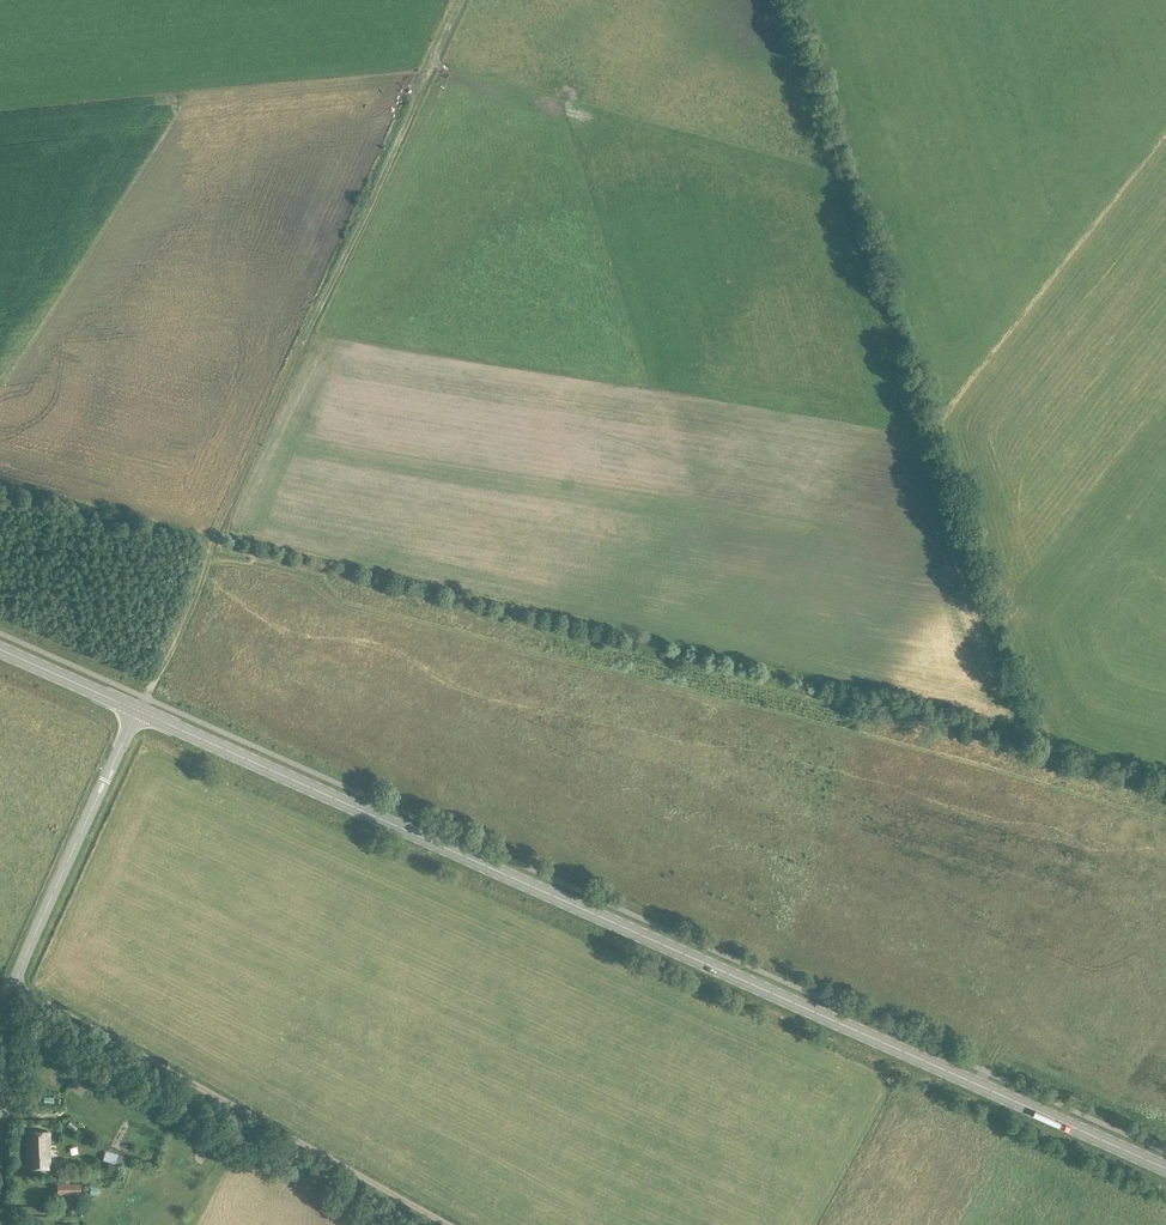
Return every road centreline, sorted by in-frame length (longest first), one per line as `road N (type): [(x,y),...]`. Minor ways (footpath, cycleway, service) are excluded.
road 1 (primary): [(1165,1167),(136,715)]
road 2 (track): [(148,700),(462,0)]
road 3 (track): [(442,1224),(15,984)]
road 4 (unclassified): [(0,1078),(6,1018),(25,956),(136,715)]
road 5 (primary): [(136,715),(0,652)]

